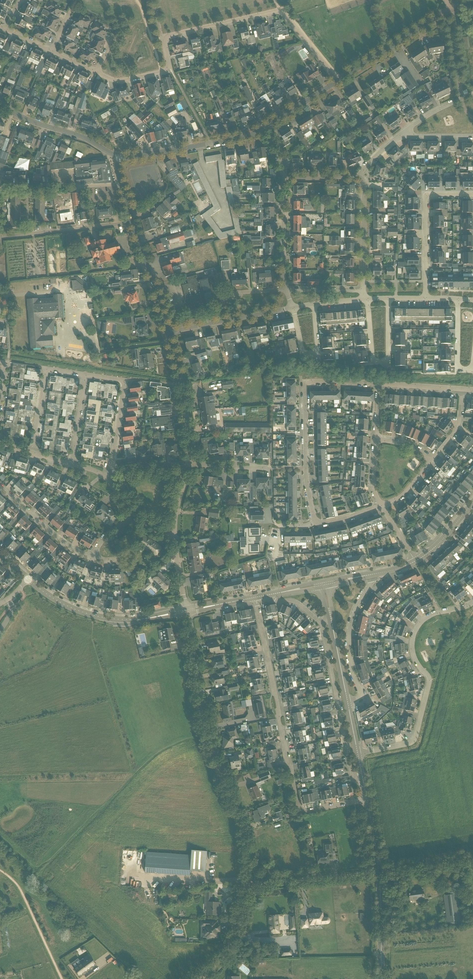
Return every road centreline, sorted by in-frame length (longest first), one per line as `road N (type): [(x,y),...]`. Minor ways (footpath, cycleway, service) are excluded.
road 1 (residential): [(337,82),(282,12),(162,40),(169,68),(123,79),(97,72)]
road 2 (residential): [(367,800),(296,809),(256,598)]
road 3 (residential): [(244,886),(243,838),(203,728),(186,614)]
road 4 (residential): [(359,760),(414,746),(430,684),(413,656),(414,633),(429,616),(472,601)]
road 5 (residential): [(324,626),(352,775),(363,783)]
road 6 (unclassified): [(117,157),(268,127)]
road 7 (residential): [(426,298),(426,196),(472,196)]
road 8 (tertiary): [(164,615),(94,616),(28,580)]
road 9 (unclassified): [(188,471),(185,403),(167,332)]
road 10 (residential): [(315,521),(305,470),(307,383)]
road 11 (residential): [(347,702),(358,695),(354,618),(375,574)]
road 12 (residential): [(388,298),(389,361),(377,362),(368,299)]
road 13 (unclassified): [(337,82),(454,9)]
road 14 (residential): [(0,240),(133,225)]
road 15 (residential): [(110,473),(125,381),(85,374)]
road 16 (residential): [(167,332),(294,309)]
road 17 (unclassified): [(117,157),(0,106)]
road 18 (residential): [(96,560),(76,556),(0,488)]

